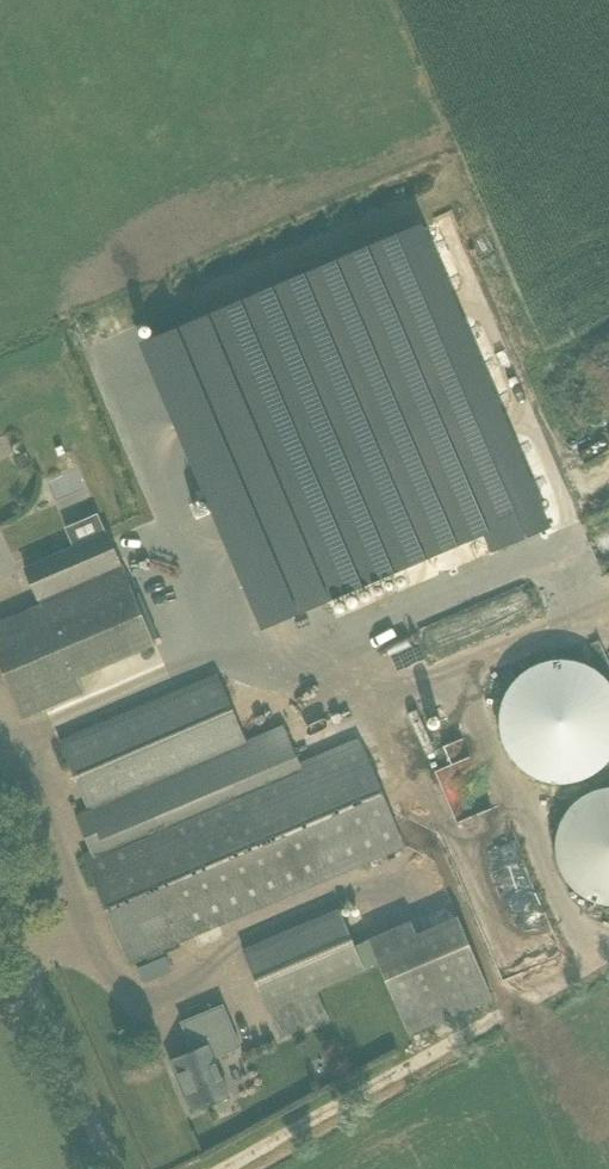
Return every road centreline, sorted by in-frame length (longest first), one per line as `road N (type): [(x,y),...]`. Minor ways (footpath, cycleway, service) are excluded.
road 1 (unclassified): [(123,1168),(0,891)]

